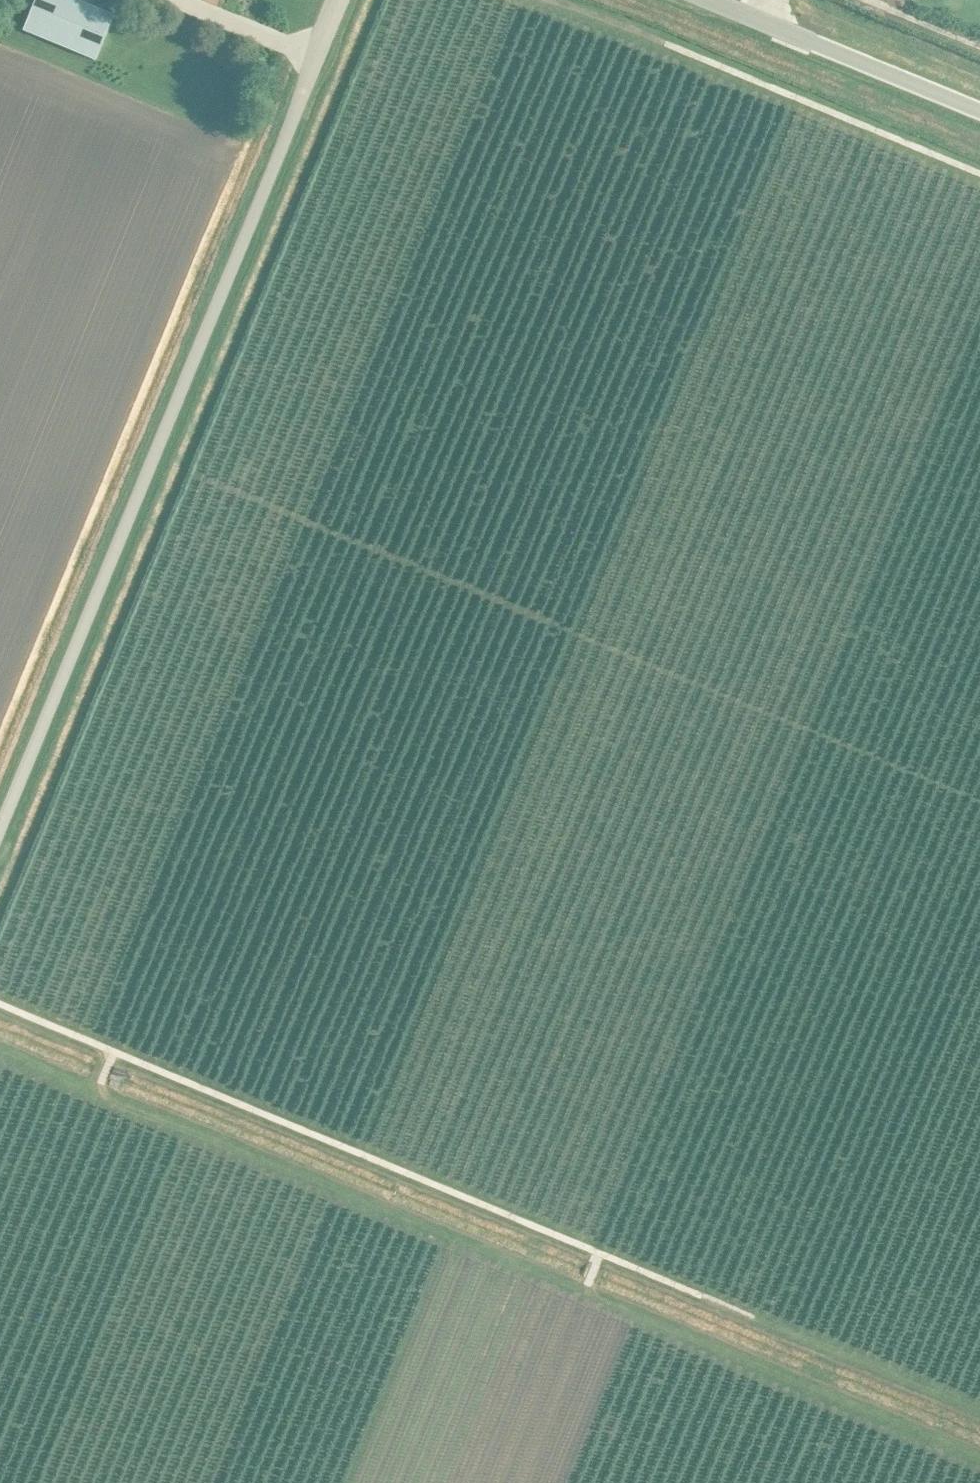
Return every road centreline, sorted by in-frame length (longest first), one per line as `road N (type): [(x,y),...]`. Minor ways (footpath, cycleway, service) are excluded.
road 1 (unclassified): [(0,794),(338,0)]
road 2 (unclassified): [(979,110),(712,0)]

